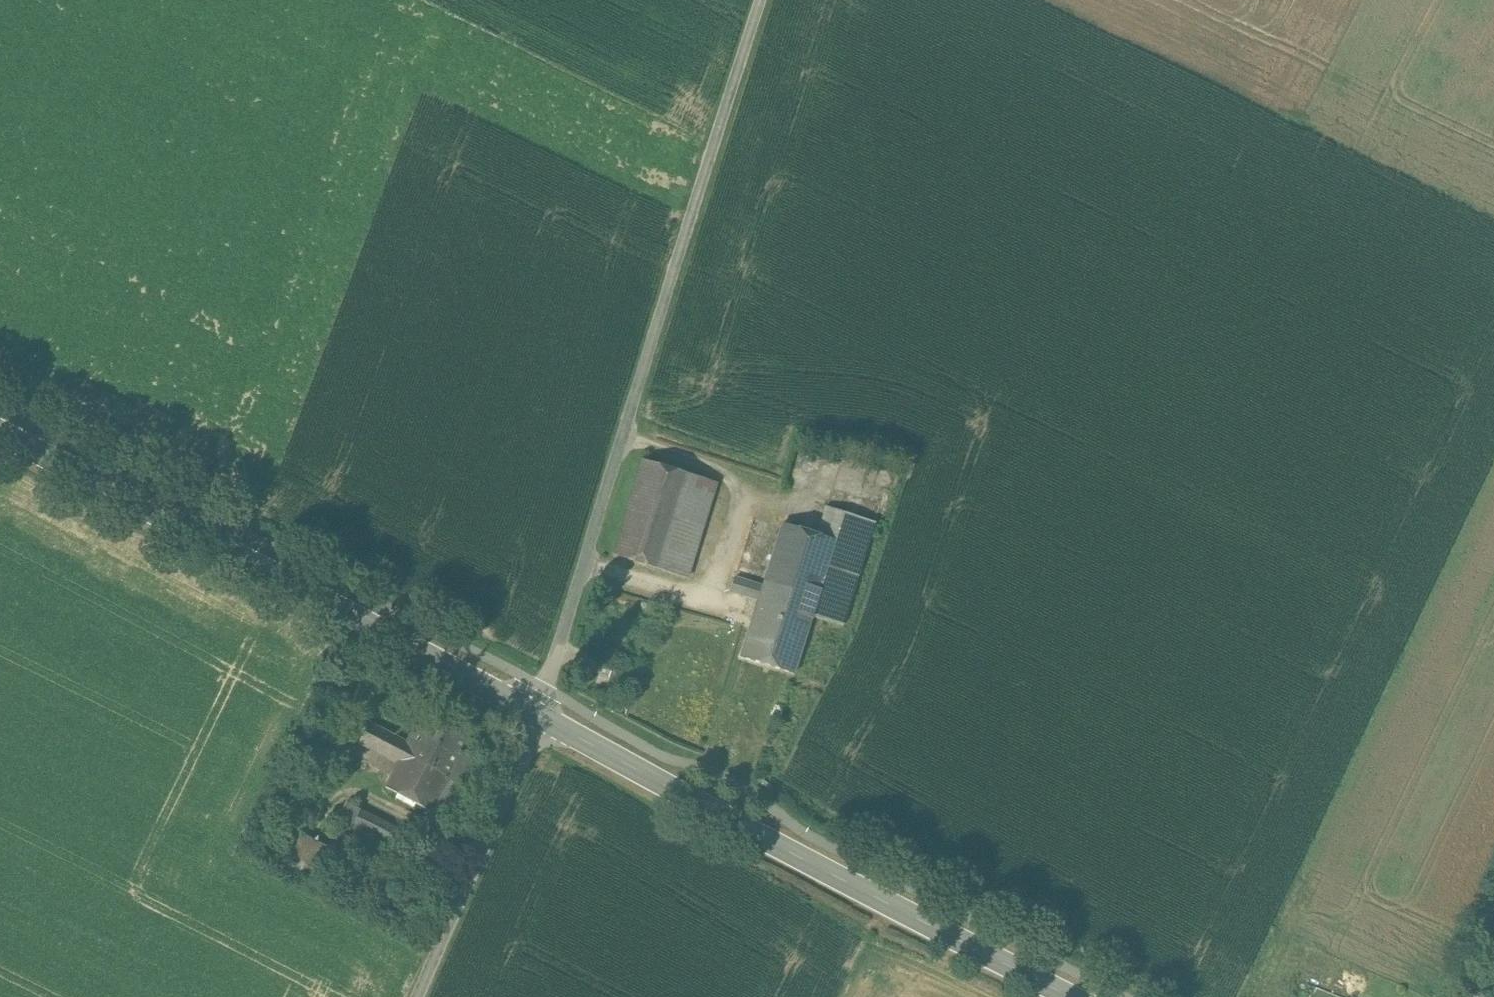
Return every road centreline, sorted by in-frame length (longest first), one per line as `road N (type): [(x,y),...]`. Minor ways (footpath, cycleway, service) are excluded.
road 1 (unclassified): [(543,709),(766,0)]
road 2 (tertiary): [(543,709),(1092,996)]
road 3 (tertiary): [(0,421),(543,709)]
road 4 (unclassified): [(419,996),(543,709)]

